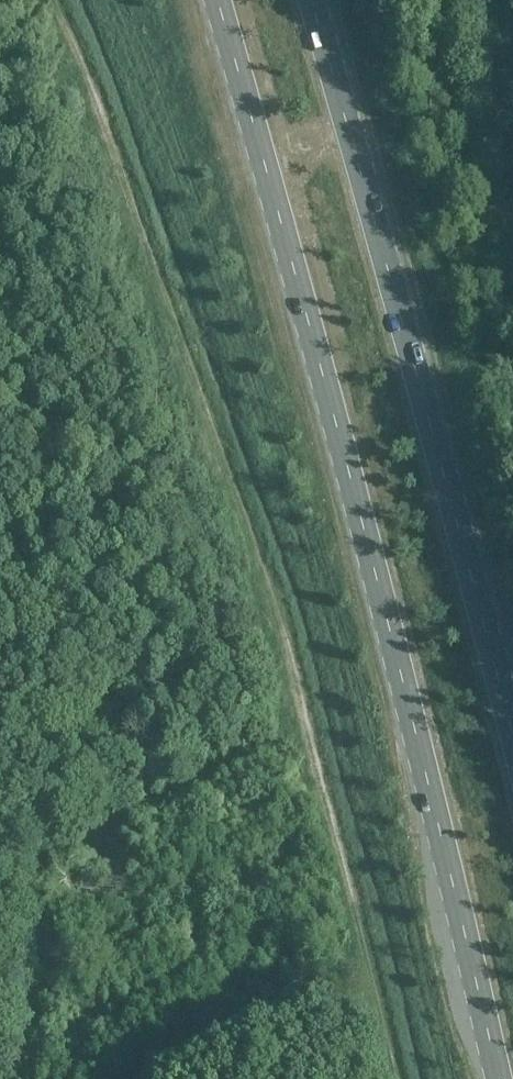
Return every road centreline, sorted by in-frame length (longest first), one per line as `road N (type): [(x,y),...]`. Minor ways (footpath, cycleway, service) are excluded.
road 1 (primary): [(211,0),(489,1078)]
road 2 (primary): [(512,725),(309,0)]

